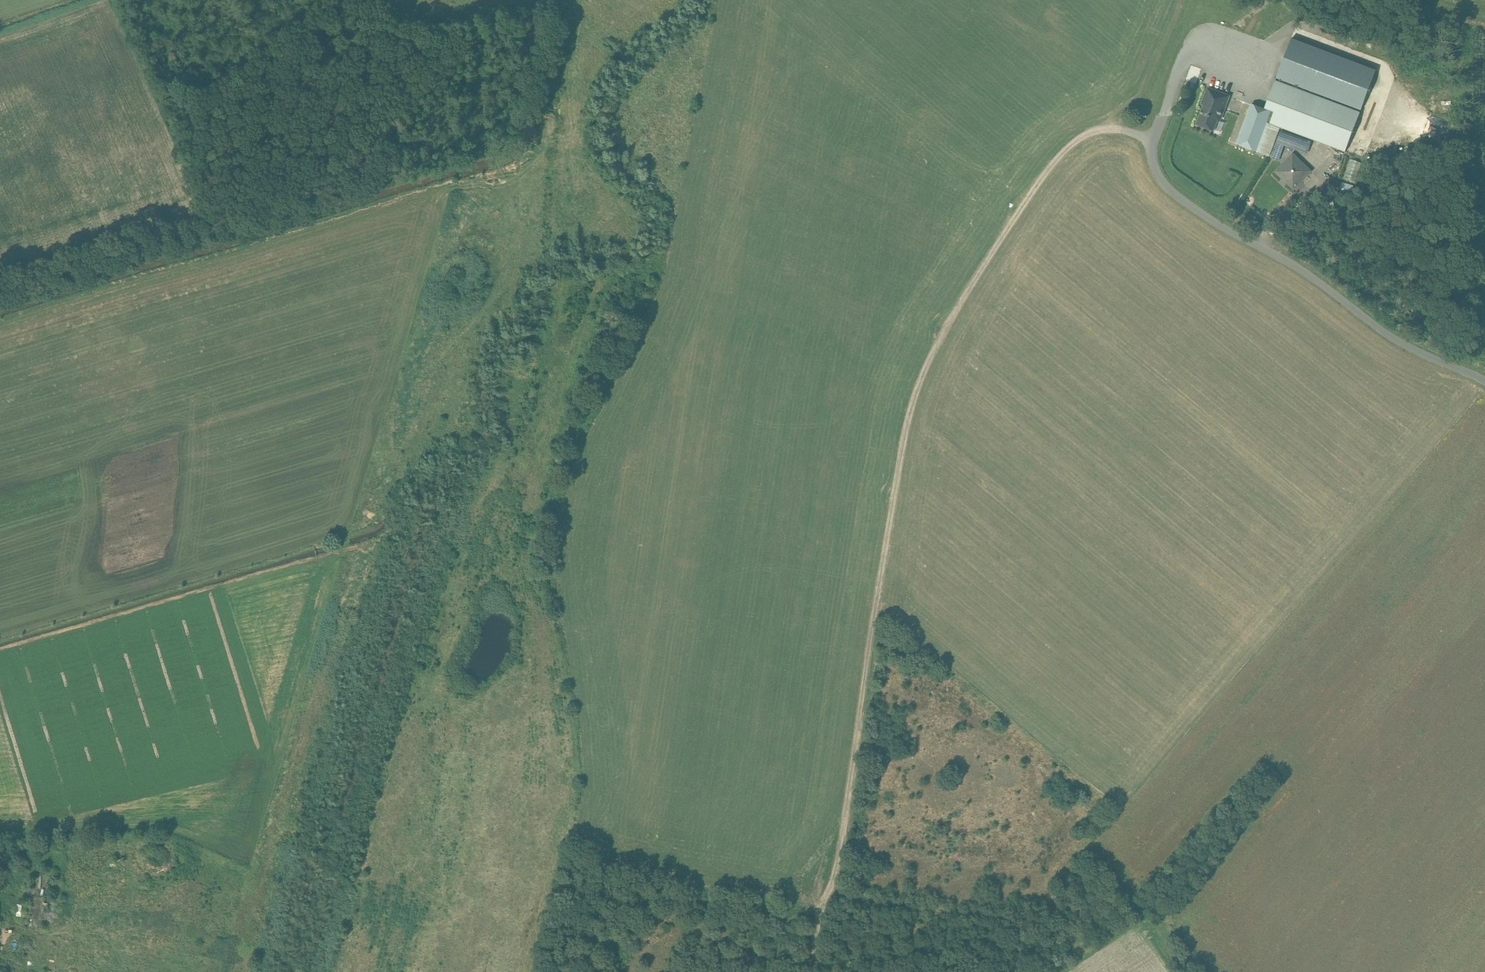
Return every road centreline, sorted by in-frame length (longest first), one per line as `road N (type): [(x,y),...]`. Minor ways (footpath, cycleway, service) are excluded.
road 1 (track): [(1157,139),(1104,126),(1071,144),(975,277),(928,358),(904,429),(827,894)]
road 2 (track): [(1484,380),(1411,350),(1290,261),(1169,188),(1151,156),(1157,139)]
road 3 (track): [(1157,139),(1193,52),(1208,39),(1226,42),(1237,21),(1269,0)]

